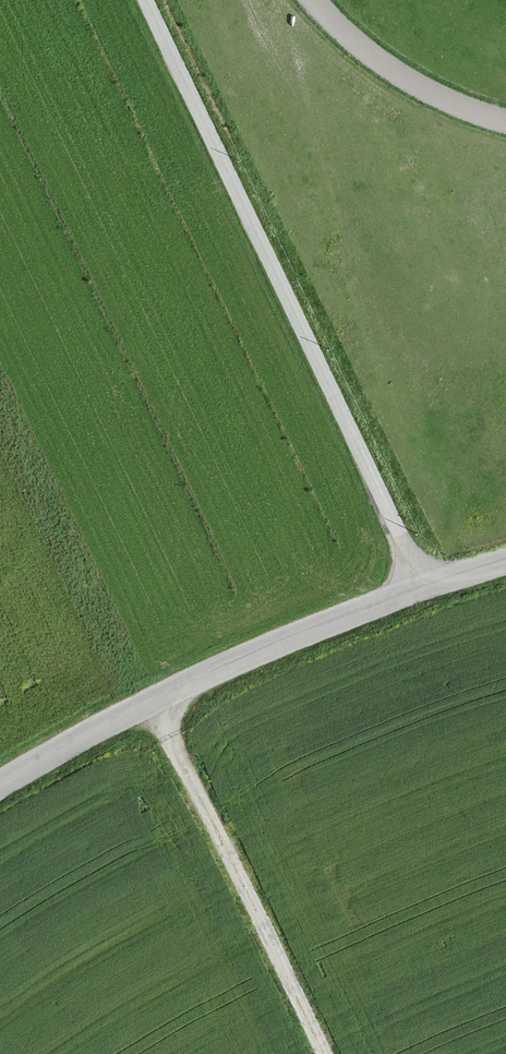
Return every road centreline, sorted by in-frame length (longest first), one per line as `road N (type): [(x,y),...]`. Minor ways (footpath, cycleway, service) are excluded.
road 1 (unclassified): [(147,0),(424,585)]
road 2 (unclassified): [(0,787),(156,698),(424,585)]
road 3 (track): [(505,119),(368,55),(311,0)]

